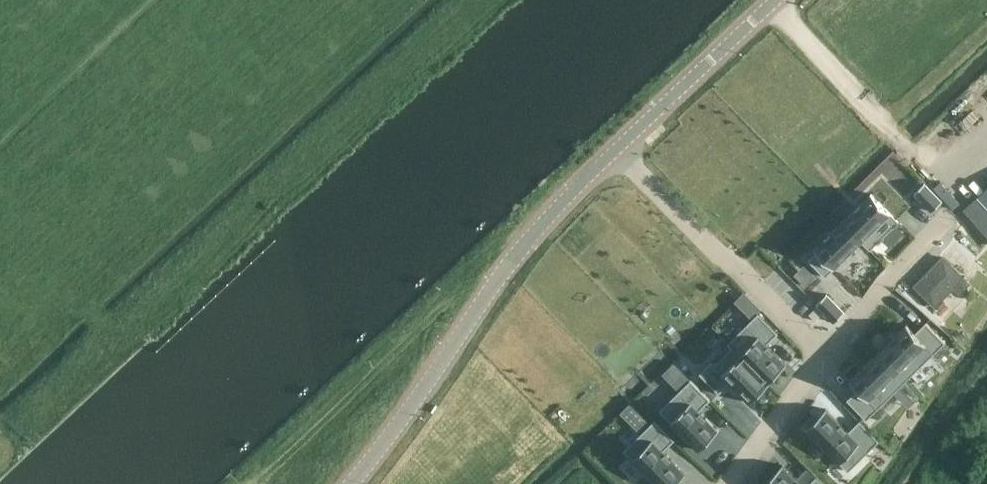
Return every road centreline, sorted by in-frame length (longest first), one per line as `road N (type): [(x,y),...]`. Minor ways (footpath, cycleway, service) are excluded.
road 1 (tertiary): [(355,483),(526,243),(615,150)]
road 2 (unclassified): [(615,150),(828,354)]
road 3 (tertiary): [(615,150),(777,0)]
road 4 (residential): [(828,354),(952,213)]
road 5 (residential): [(737,483),(828,354)]

